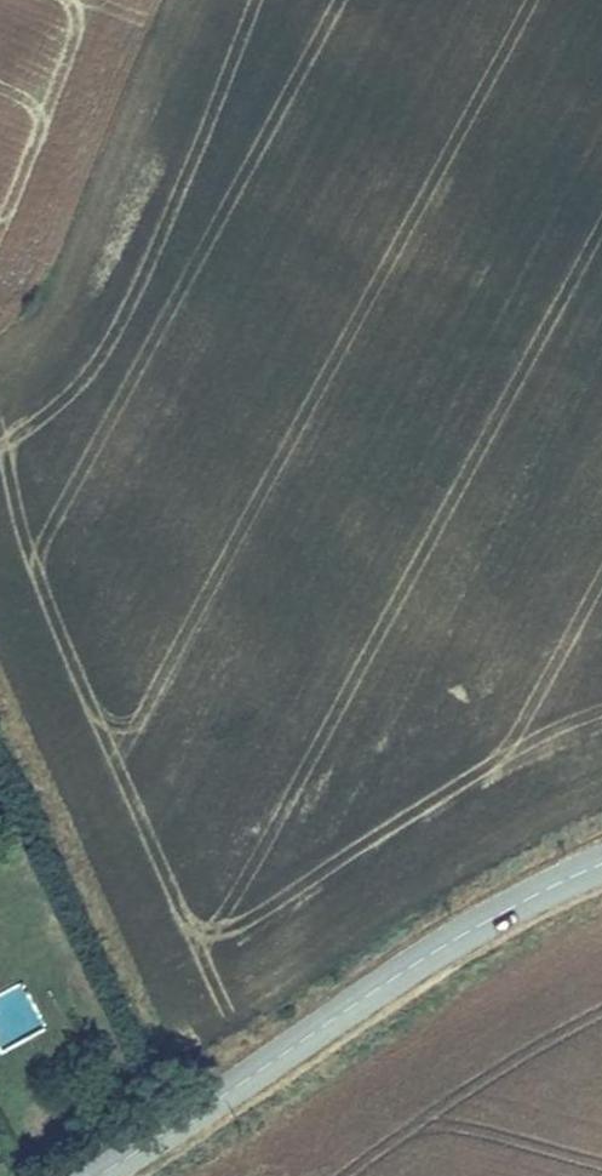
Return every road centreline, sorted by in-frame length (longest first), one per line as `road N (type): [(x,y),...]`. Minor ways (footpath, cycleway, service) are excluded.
road 1 (secondary): [(95,1175),(495,912),(601,864)]

